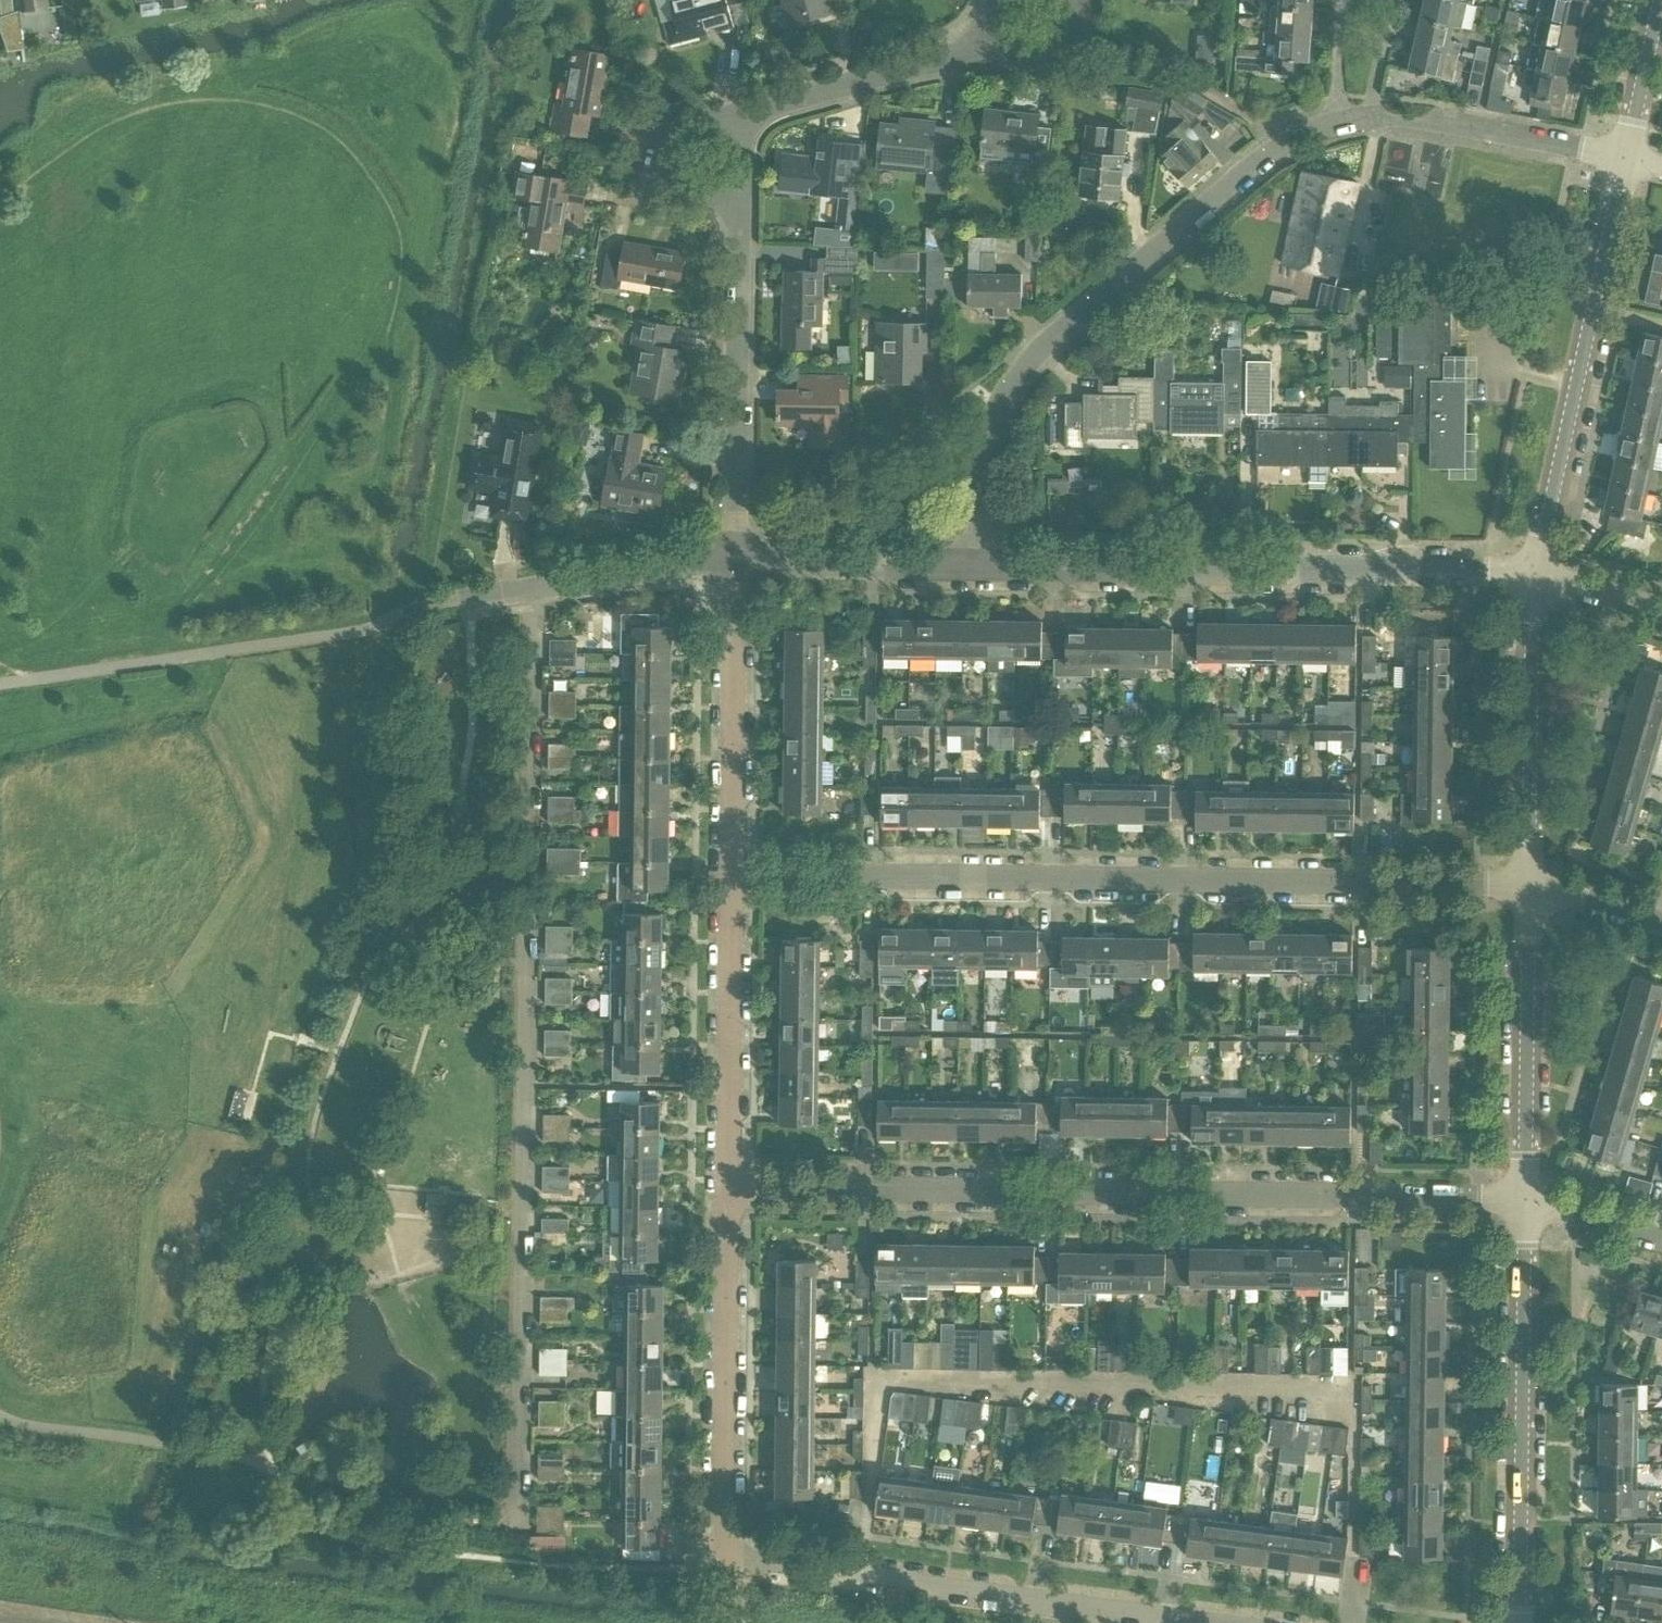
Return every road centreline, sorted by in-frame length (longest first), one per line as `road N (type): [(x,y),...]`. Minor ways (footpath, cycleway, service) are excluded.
road 1 (residential): [(1528,1201),(731,1189)]
road 2 (residential): [(1525,894),(730,880)]
road 3 (residential): [(1328,122),(1253,160),(1054,338),(1027,371),(994,439),(980,568)]
road 4 (residential): [(980,568),(1536,575)]
road 5 (residential): [(725,1564),(1192,1622)]
road 6 (residential): [(1536,575),(1626,161)]
road 7 (residential): [(1521,1622),(1528,1201)]
road 8 (residential): [(725,1564),(731,1189)]
road 9 (residential): [(735,557),(740,217)]
road 10 (residential): [(730,880),(735,557)]
road 11 (residential): [(1525,894),(1536,575)]
road 12 (residential): [(731,1189),(730,880)]
road 13 (residential): [(1528,1201),(1525,894)]
road 14 (residential): [(456,601),(735,557)]
road 15 (residential): [(1626,161),(1378,118)]
road 16 (residential): [(735,557),(980,568)]
road 17 (residential): [(740,135),(775,103),(963,57)]
road 18 (residential): [(740,135),(698,121),(683,126),(669,152),(679,178),(715,191),(740,217)]
road 19 (residential): [(1626,161),(1661,2)]
road 20 (residential): [(963,57),(1052,50),(1069,28),(1067,0)]
road 21 (residential): [(1661,932),(1525,894)]
road 22 (residential): [(1661,1240),(1528,1201)]
road 23 (residential): [(1536,575),(1661,612)]
road 24 (residential): [(1328,122),(1340,0)]

